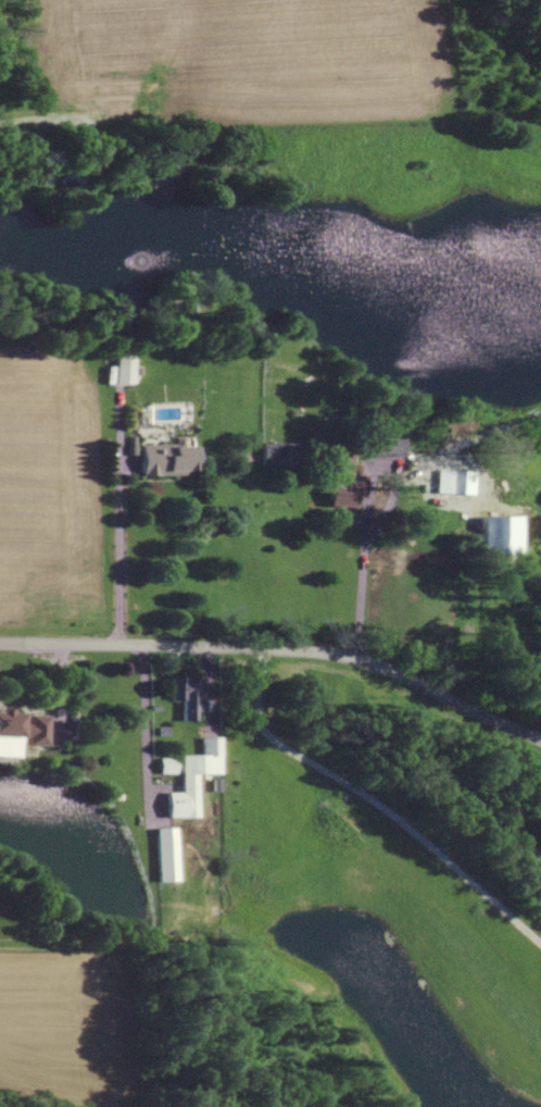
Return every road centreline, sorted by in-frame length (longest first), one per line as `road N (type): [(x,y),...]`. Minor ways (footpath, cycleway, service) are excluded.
road 1 (tertiary): [(0,653),(355,668),(540,745)]

